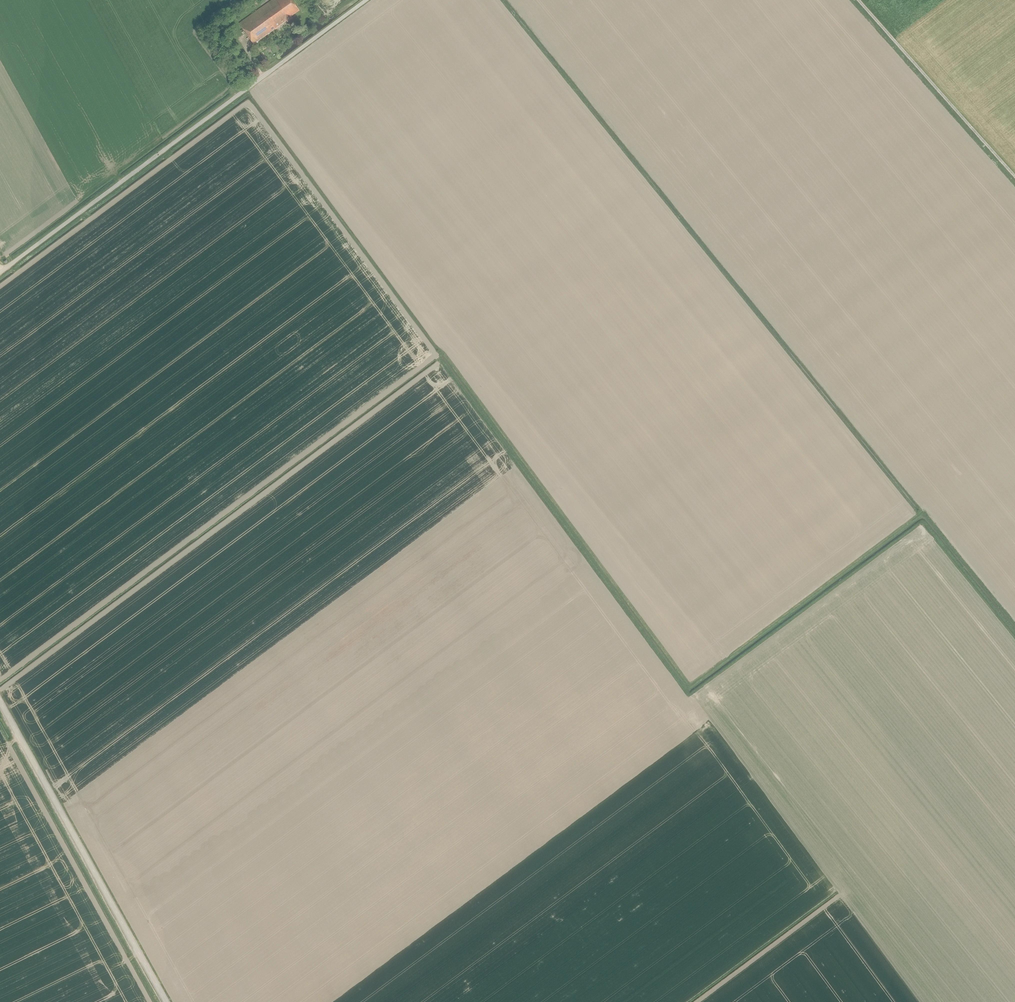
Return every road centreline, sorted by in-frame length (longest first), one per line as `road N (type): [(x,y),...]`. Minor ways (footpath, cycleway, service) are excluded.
road 1 (unclassified): [(0,273),(367,0)]
road 2 (tertiary): [(166,1001),(0,700)]

